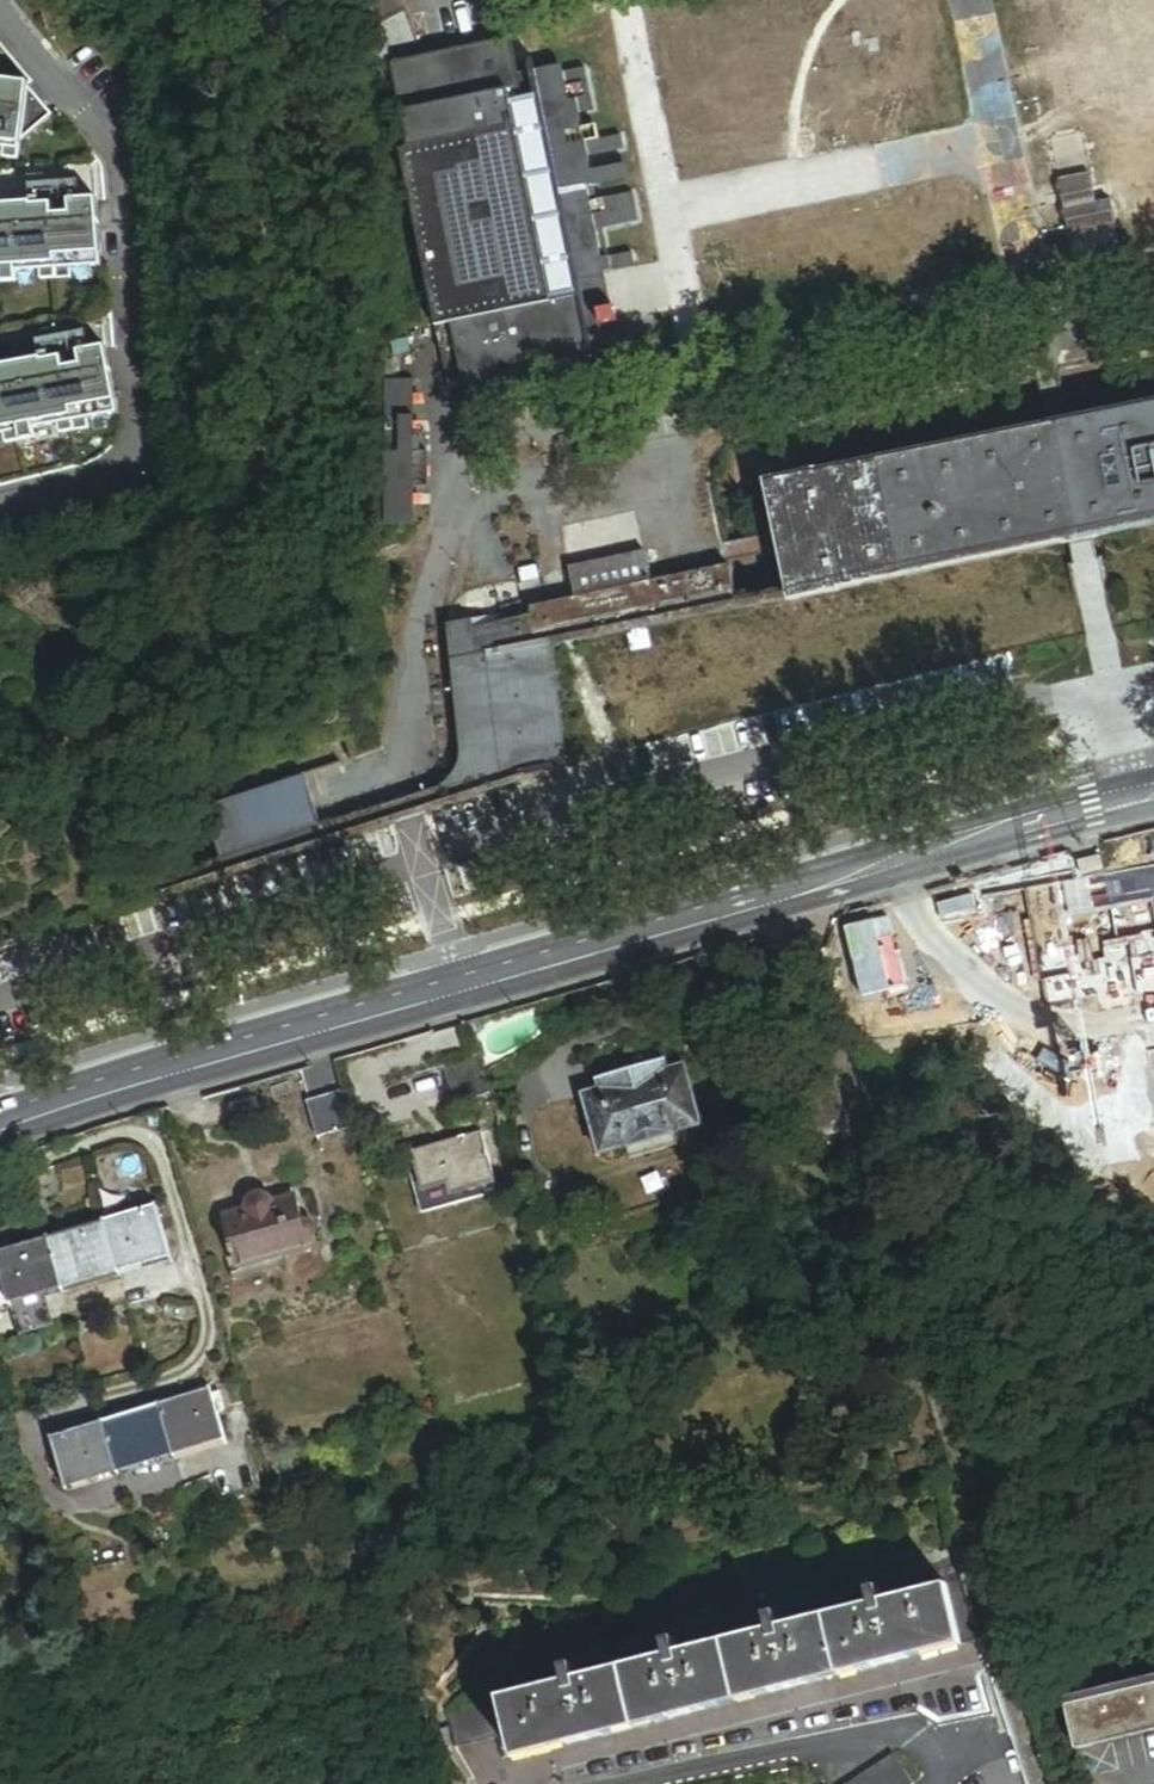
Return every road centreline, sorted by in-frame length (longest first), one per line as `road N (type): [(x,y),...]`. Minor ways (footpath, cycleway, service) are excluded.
road 1 (tertiary): [(1153,781),(82,1083),(0,1114)]

